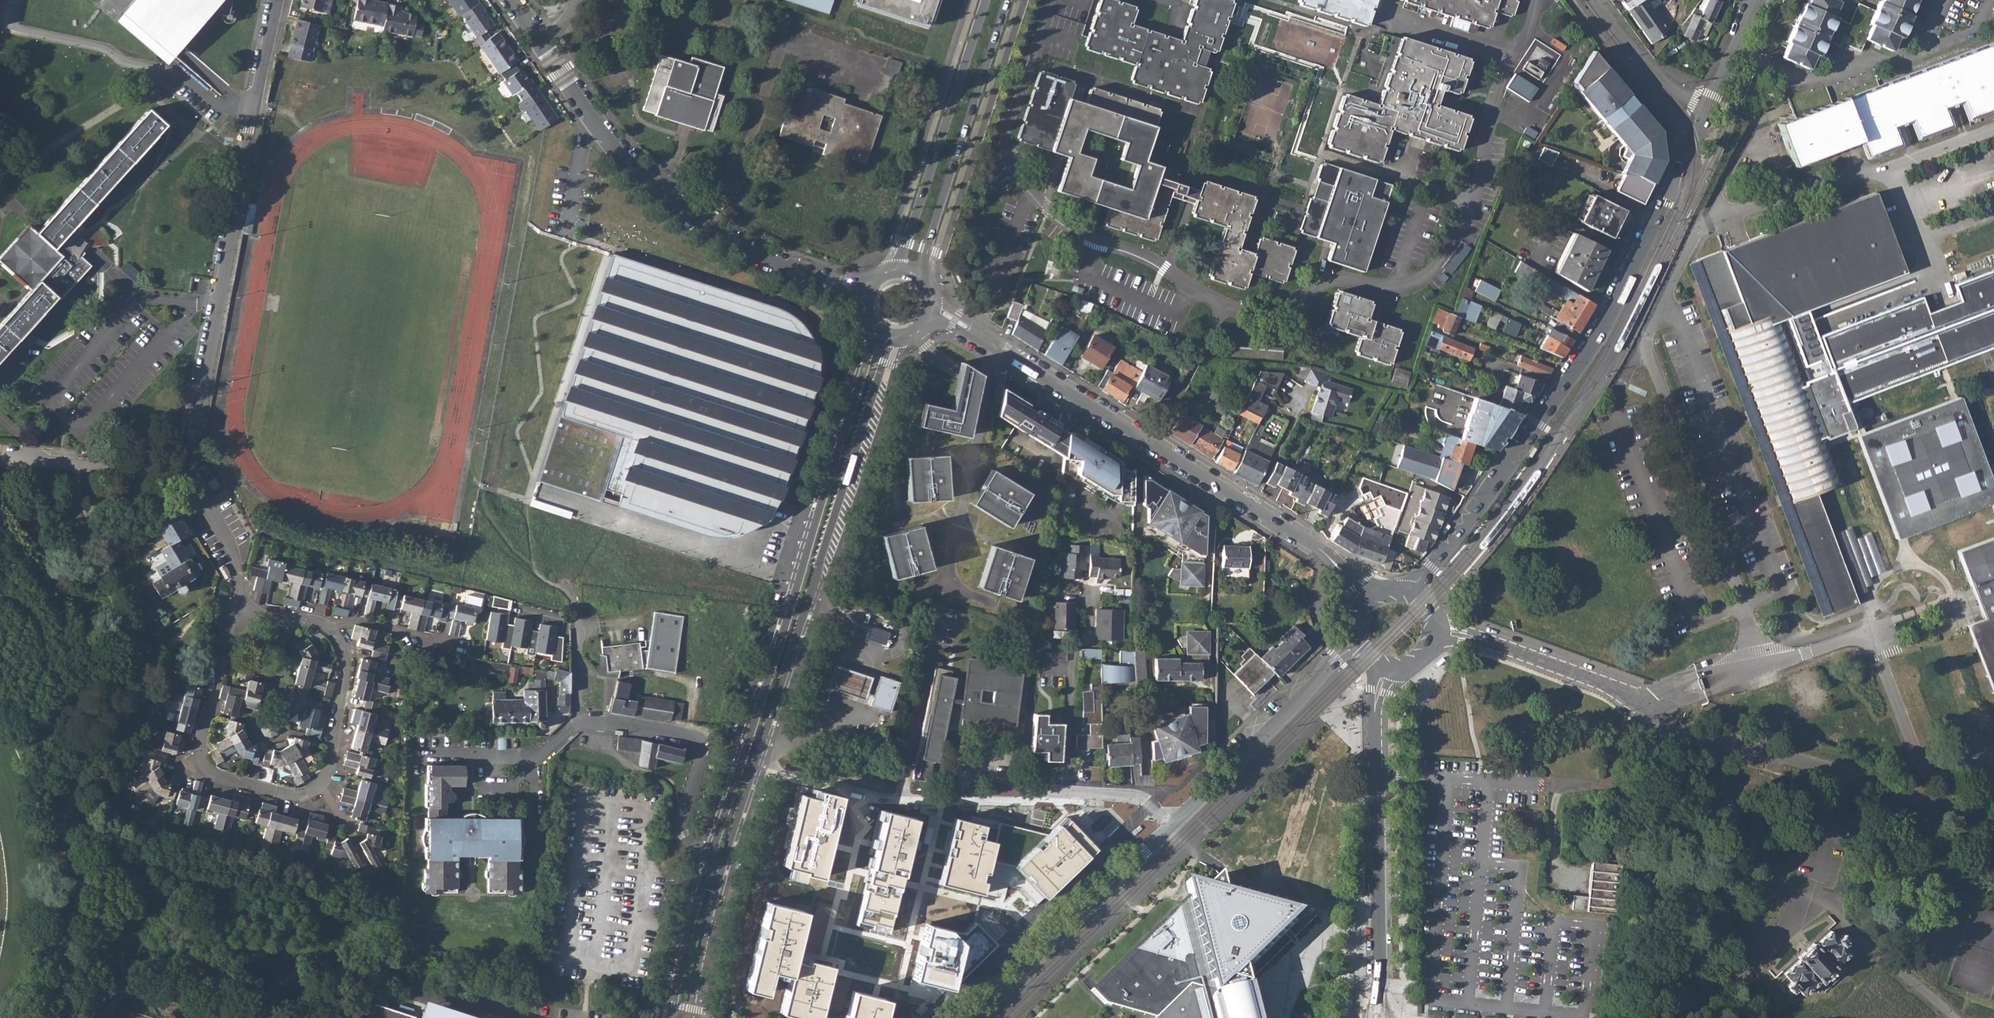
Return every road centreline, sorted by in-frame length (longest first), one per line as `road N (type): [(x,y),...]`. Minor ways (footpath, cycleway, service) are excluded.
road 1 (residential): [(1440,632),(1589,678),(1650,705),(1677,729),(1826,765),(1993,823)]
road 2 (secondary): [(870,324),(868,358),(710,858)]
road 3 (residential): [(1430,572),(1608,320),(1707,111)]
road 4 (residential): [(242,599),(199,746),(205,763),(221,778),(308,793),(328,770),(345,658),(331,631),(311,621),(260,616)]
road 5 (residential): [(186,464),(277,0)]
road 6 (secondary): [(756,766),(886,363),(909,339)]
road 7 (residential): [(513,0),(601,129),(653,187),(729,247),(801,279)]
road 8 (residential): [(1376,1017),(1375,710),(1384,670)]
road 9 (secondary): [(925,285),(1012,0)]
road 10 (residential): [(756,766),(880,799),(1020,802),(1038,791)]
road 11 (secondary): [(988,0),(894,273)]
road 12 (residential): [(976,1017),(1171,830)]
road 13 (residential): [(581,722),(705,741),(683,842),(710,858)]
road 14 (secondary): [(692,1017),(711,917),(756,766)]
road 15 (residential): [(1322,551),(1151,442)]
road 16 (residential): [(1171,830),(1310,687)]
road 17 (residential): [(0,452),(158,472),(186,464)]
road 18 (residential): [(1151,442),(1001,353)]
road 19 (secondary): [(710,858),(671,1017)]
road 20 (residential): [(1707,111),(1667,86),(1594,0)]
road 21 (residential): [(1151,442),(1223,306)]
road 22 (track): [(579,628),(561,586),(521,567),(476,529)]
road 23 (residential): [(186,464),(231,547),(242,599)]
road 24 (residential): [(1171,830),(1129,798),(1038,791)]
road 25 (residential): [(1707,111),(1758,0)]

